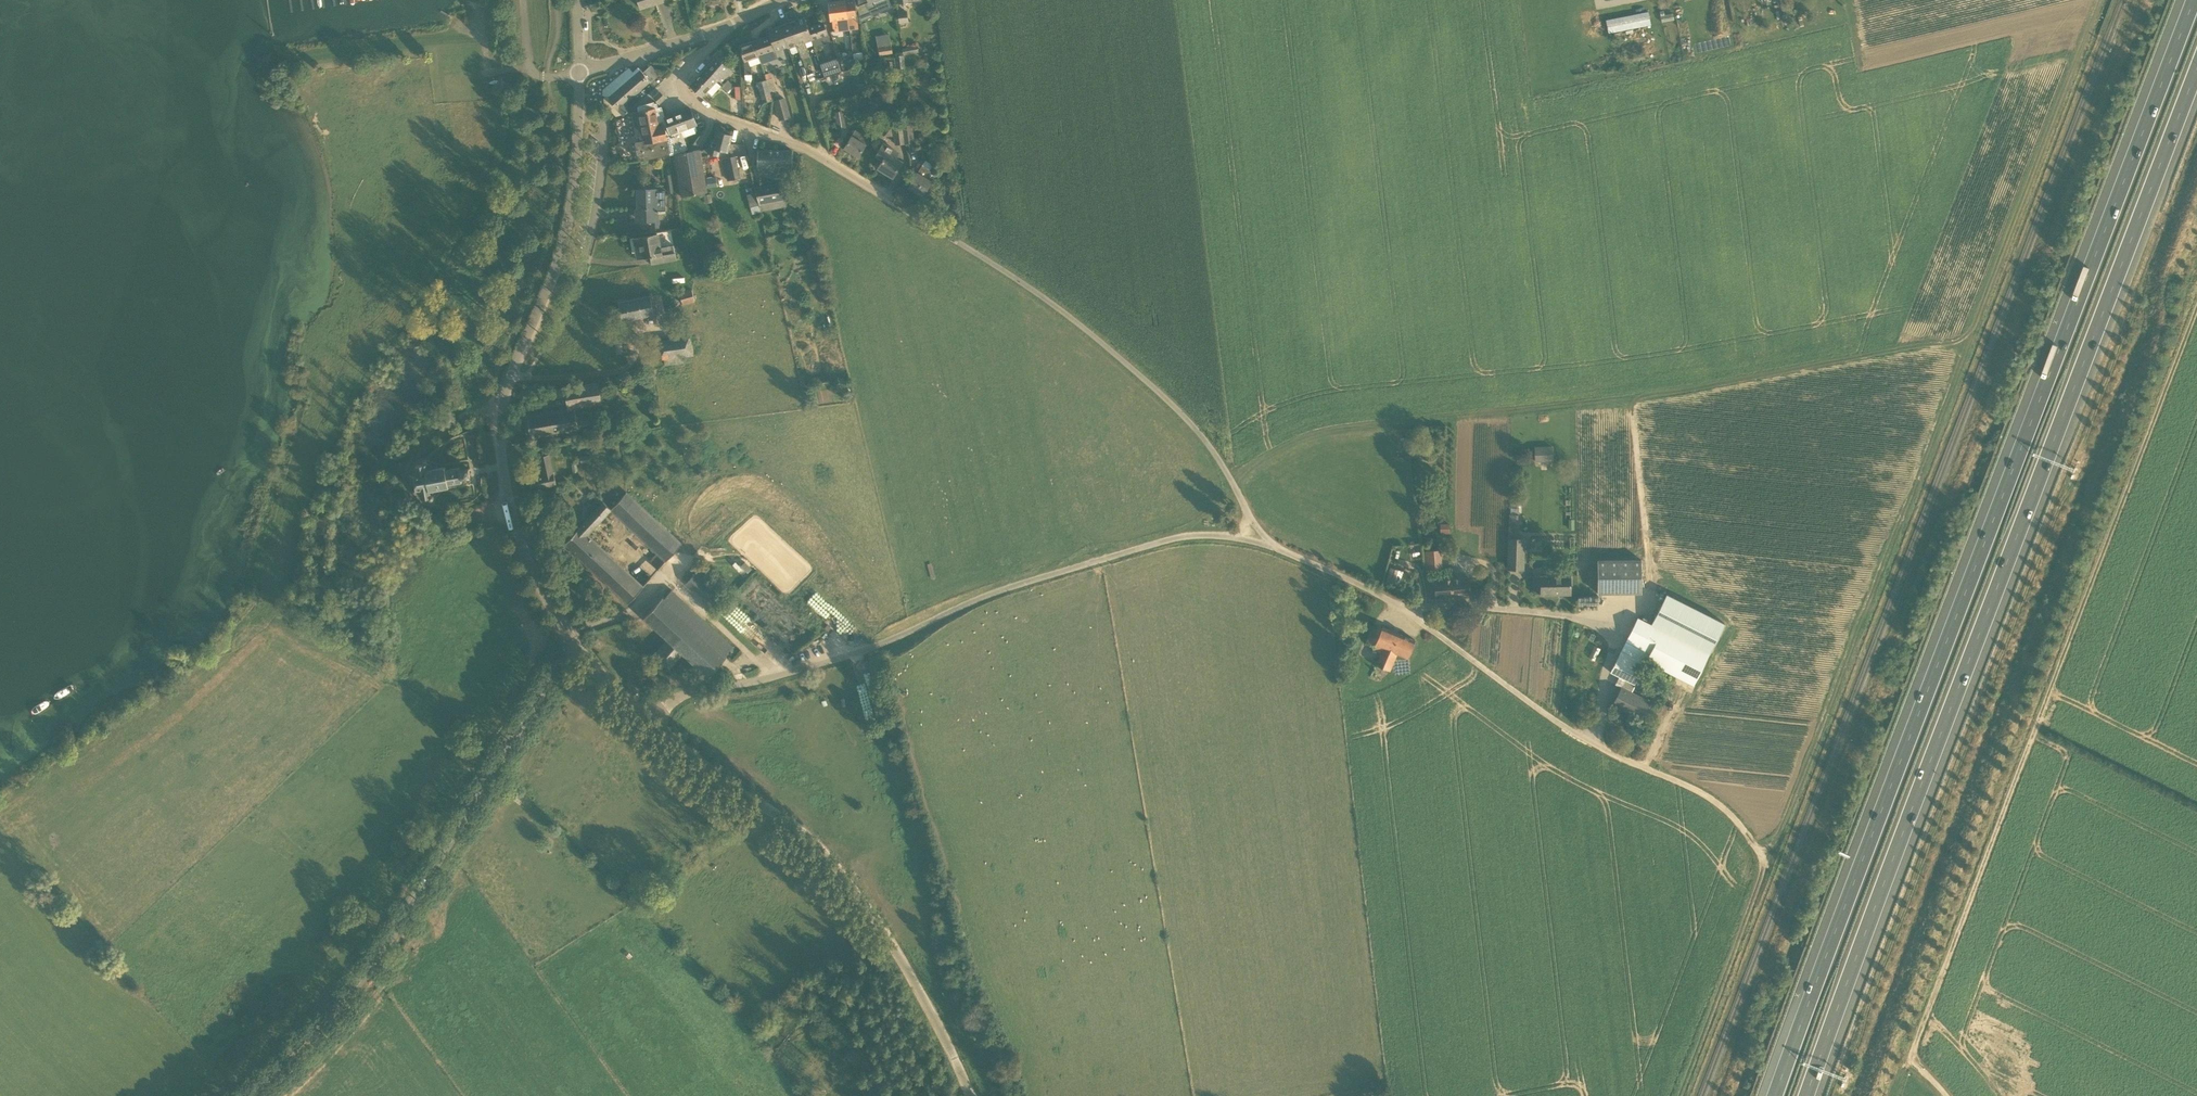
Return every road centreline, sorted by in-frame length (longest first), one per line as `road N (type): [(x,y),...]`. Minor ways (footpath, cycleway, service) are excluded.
road 1 (motorway): [(2193,0),(1775,1095)]
road 2 (motorway): [(1807,1095),(2196,71)]
road 3 (track): [(1766,861),(2106,0)]
road 4 (unclassified): [(1250,538),(1228,478),(1181,418),(1109,353),(851,176),(686,99),(683,70),(713,45),(717,31)]
road 5 (track): [(2196,319),(1916,1065)]
road 6 (unclassified): [(650,719),(682,696),(866,649),(1081,564),(1196,534),(1250,538)]
road 7 (unclassified): [(1766,861),(1714,800),(1559,724),(1358,584),(1250,538)]
road 8 (unclassified): [(243,1095),(296,1049),(380,948),(571,638)]
road 9 (unclassified): [(970,1095),(932,1012),(872,916),(777,823),(650,719)]
road 10 (unclassified): [(512,377),(565,243),(581,72)]
road 11 (unclassified): [(571,638),(517,530),(501,449),(512,377)]
road 12 (unclassified): [(581,72),(717,31)]

